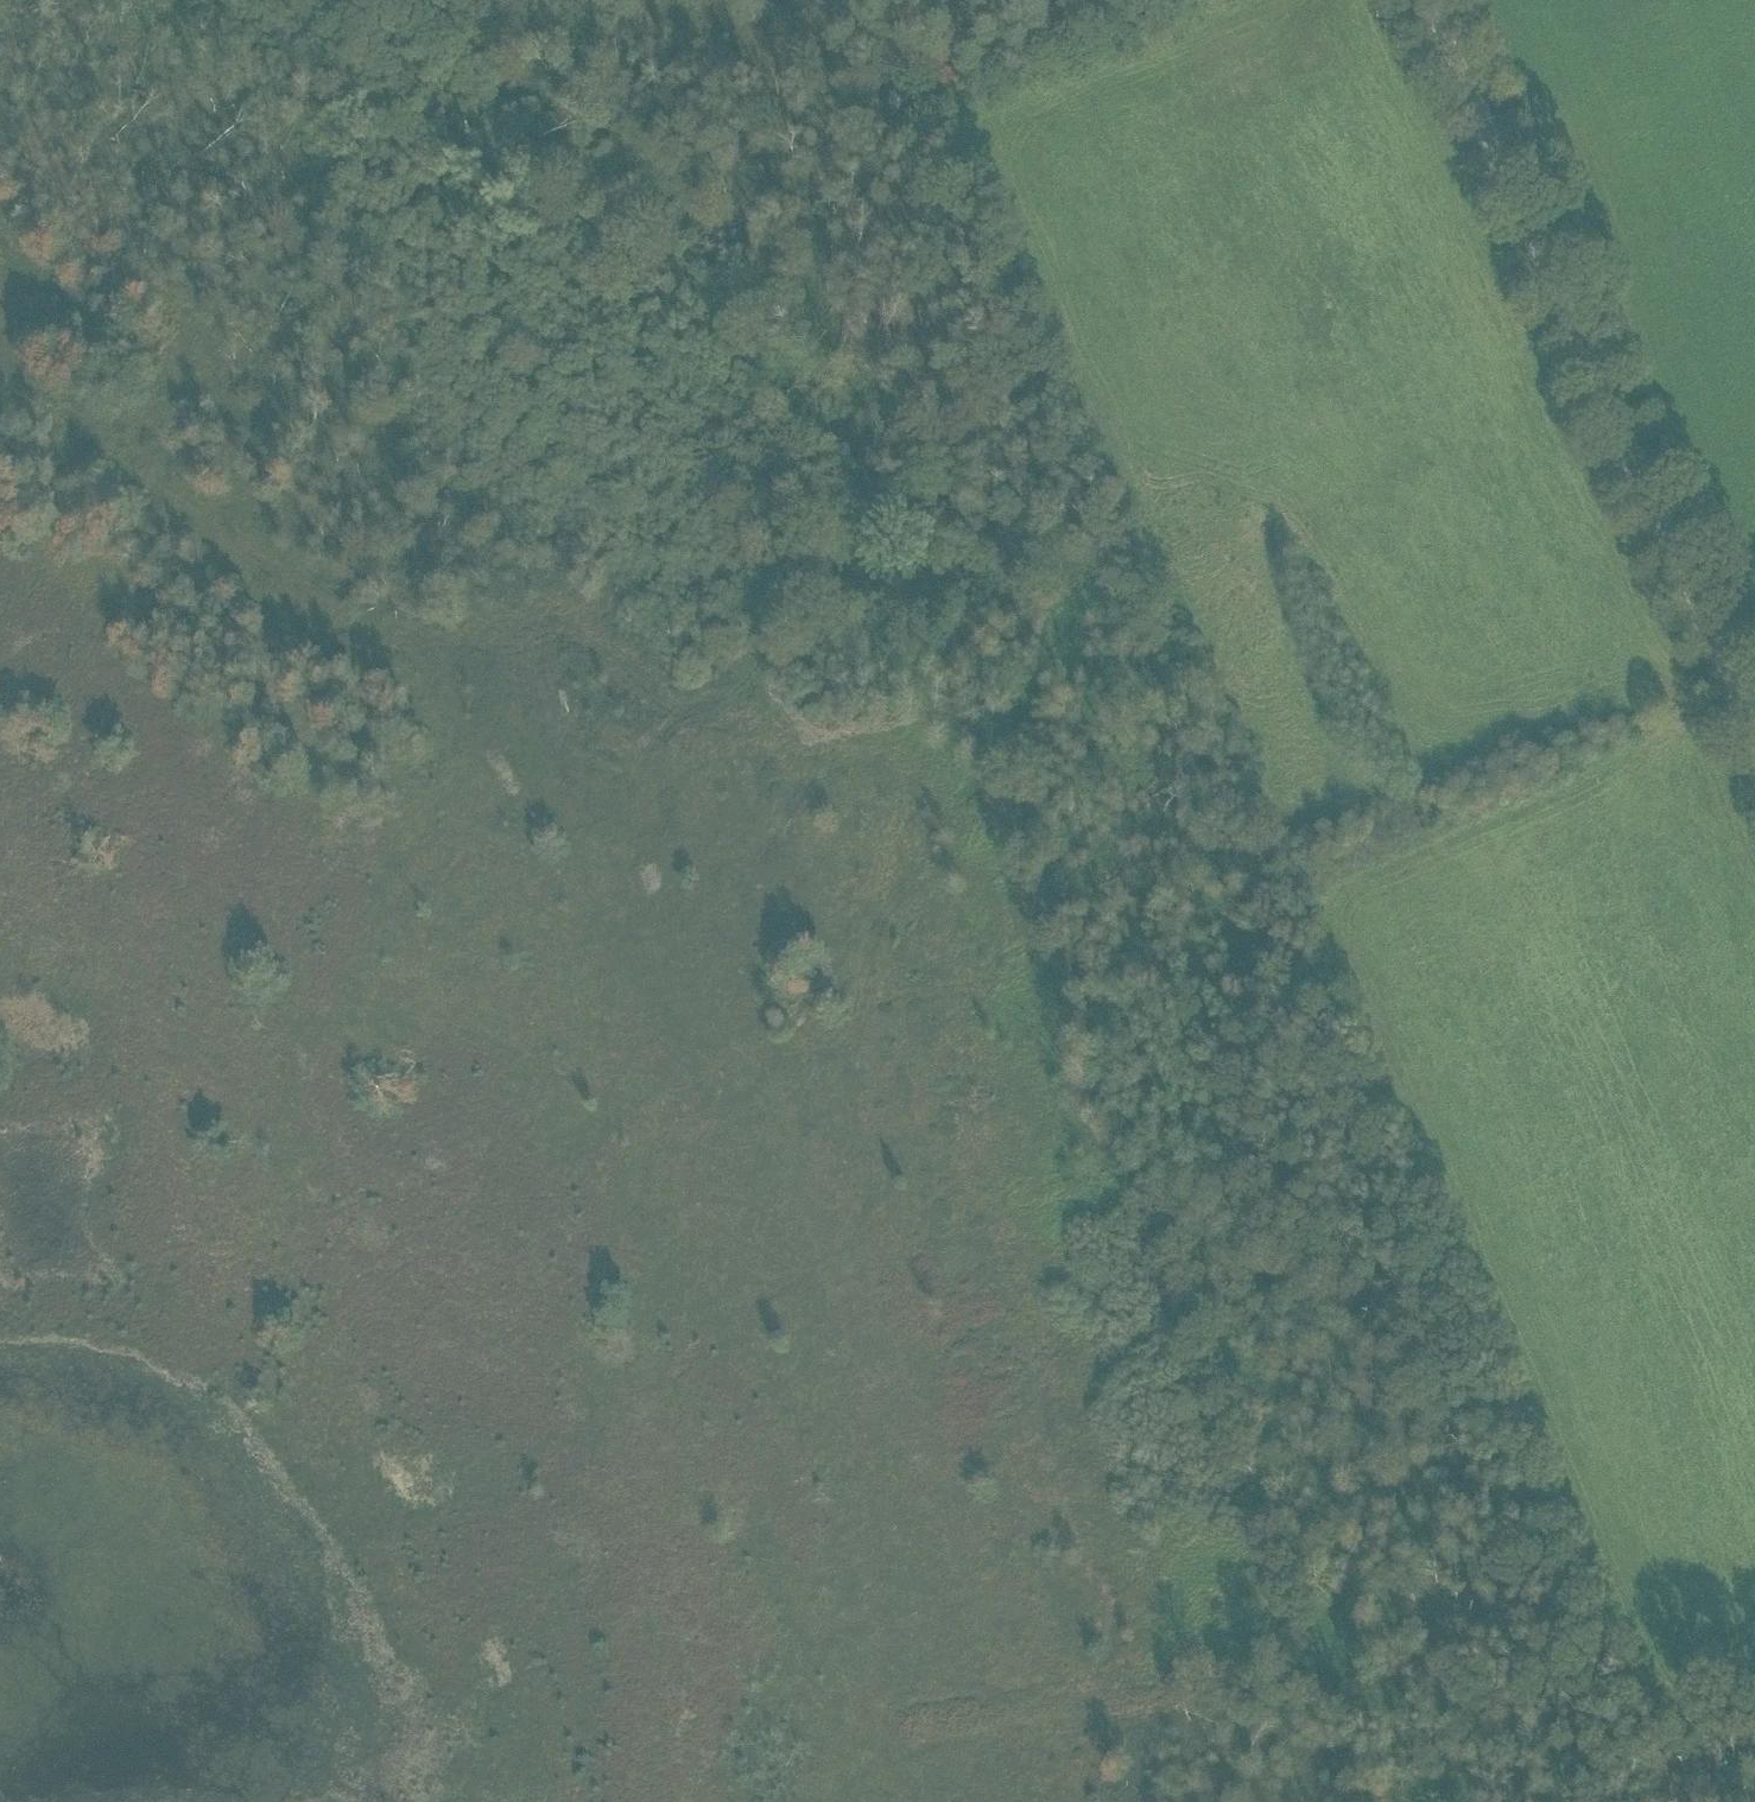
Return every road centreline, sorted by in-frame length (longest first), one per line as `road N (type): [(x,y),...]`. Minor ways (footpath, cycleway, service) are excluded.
road 1 (tertiary): [(1754,737),(1429,0)]

